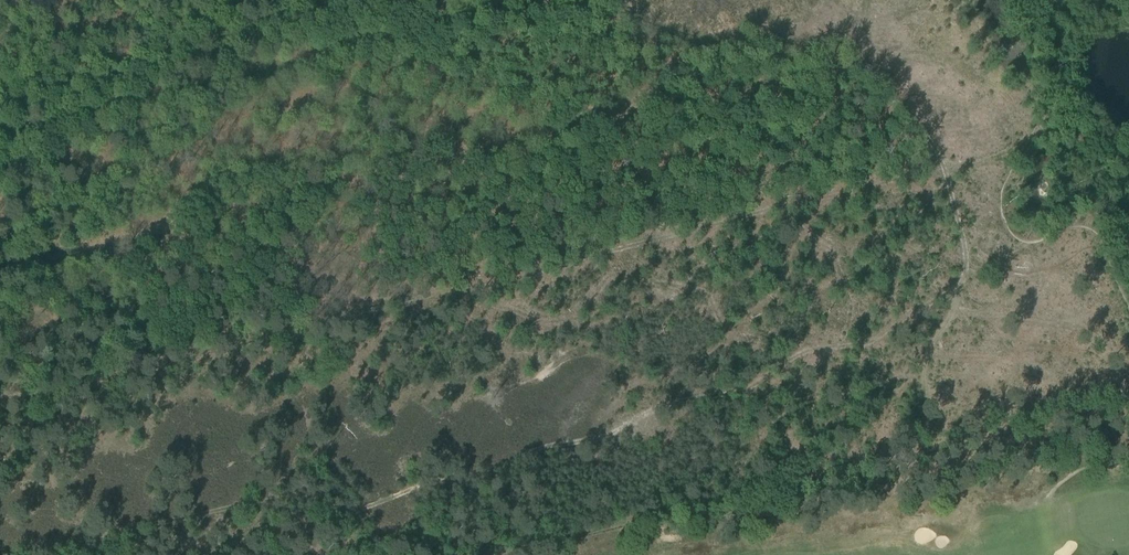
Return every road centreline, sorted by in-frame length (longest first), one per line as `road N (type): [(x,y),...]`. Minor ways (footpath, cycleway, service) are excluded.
road 1 (track): [(1128,379),(573,435),(378,508)]

